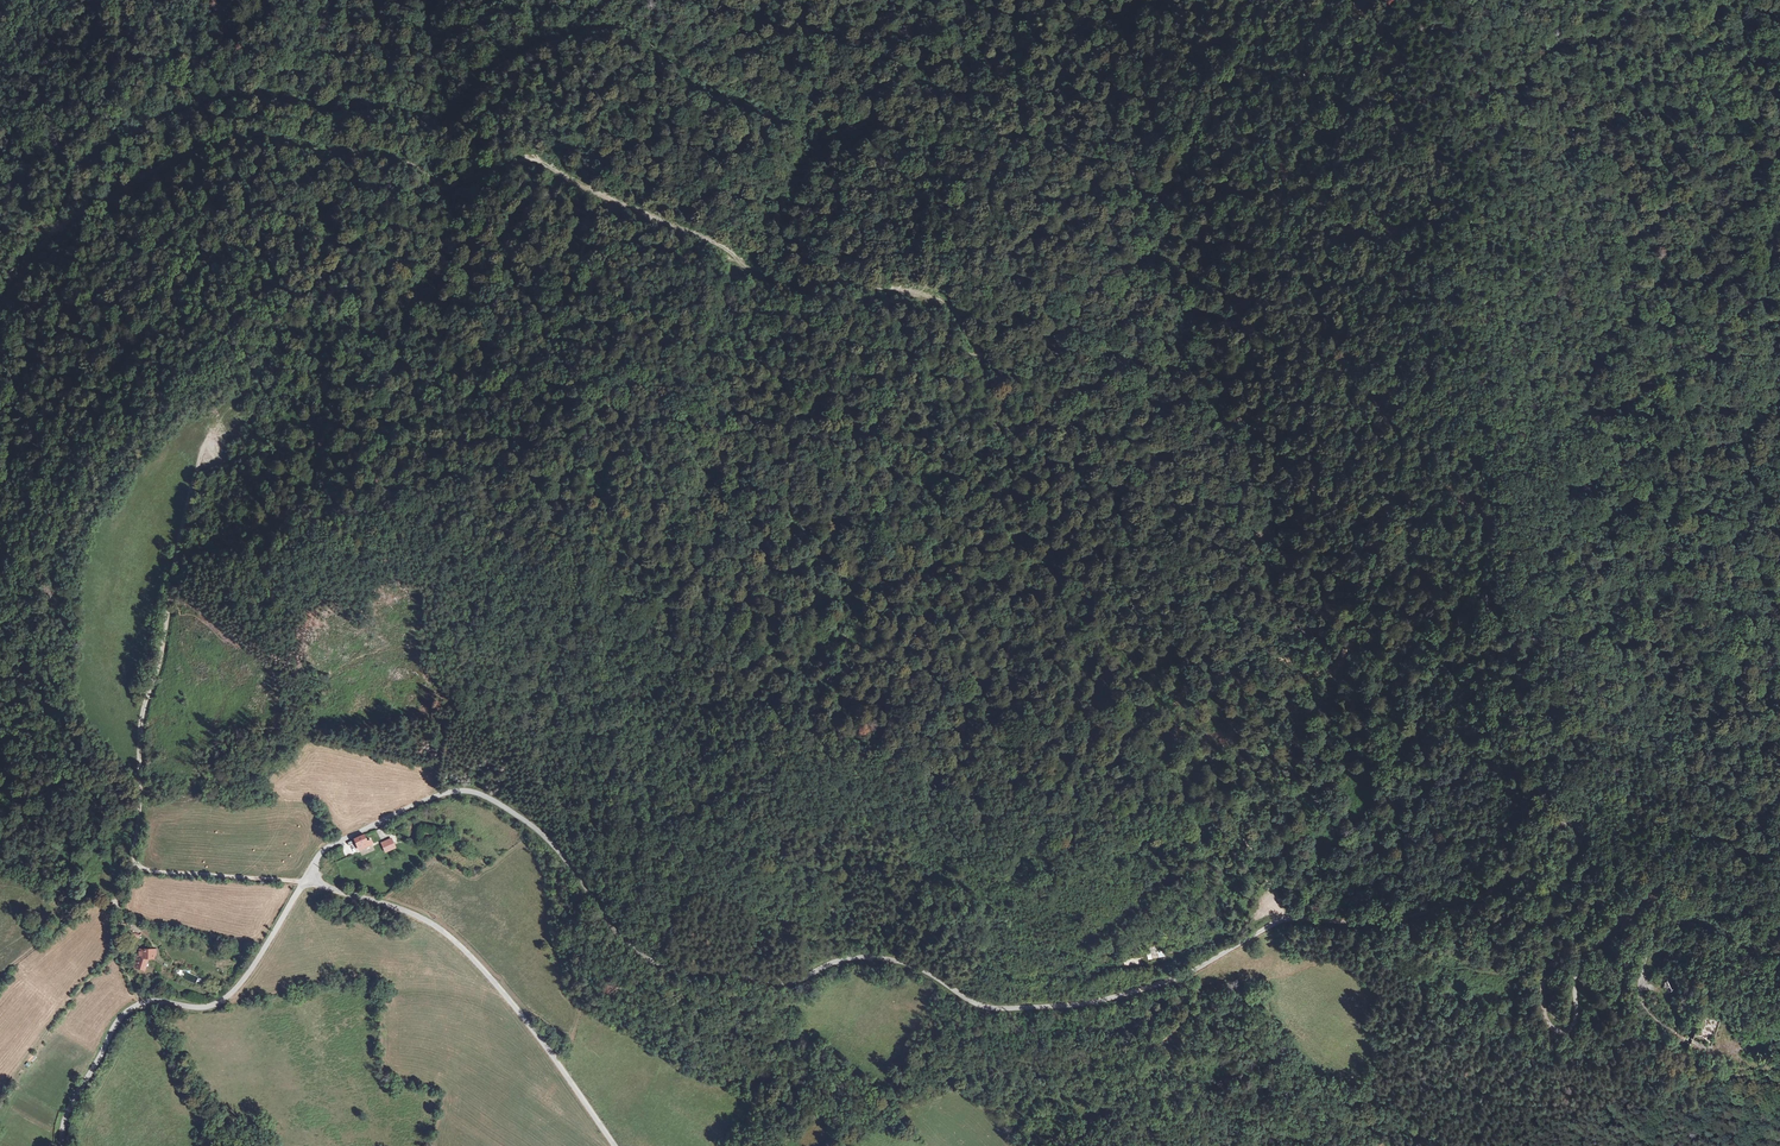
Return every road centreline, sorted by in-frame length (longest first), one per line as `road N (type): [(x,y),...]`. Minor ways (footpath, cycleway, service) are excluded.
road 1 (track): [(135,864),(137,719),(157,676),(176,546),(216,433),(512,459),(612,484),(636,497),(672,538),(858,645),(1092,742),(1227,816),(1286,917),(1318,864),(1367,813),(1410,737),(1492,549),(1496,515)]
road 2 (unclassified): [(305,882),(332,843),(445,792),(468,790),(537,829),(613,928),(662,966),(795,978),(840,960),(878,956),(907,963),(980,1005),(1043,1007),(1163,983),(1286,917),(1385,920),(1468,899),(1516,877),(1554,828),(1571,824),(1581,841),(1546,944),(1546,1019),(1555,1030),(1571,1029),(1581,962),(1648,900),(1658,916),(1641,971),(1643,1001),(1694,1041)]
road 3 (track): [(739,258),(542,162),(525,160),(453,187),(388,157),(278,140),(191,150),(53,228)]
road 4 (track): [(1246,0),(1172,204),(1065,148),(969,126),(872,125),(821,139)]
road 5 (tertiary): [(305,882),(408,912),(449,935),(503,992),(615,1145)]
road 6 (tertiary): [(305,882),(222,1000),(204,1007),(145,1002),(120,1019),(69,1109),(63,1145)]
road 7 (track): [(1779,600),(1613,490),(1533,419),(1484,410),(1468,433)]
road 8 (track): [(1779,722),(1675,663),(1496,515)]
road 9 (track): [(141,791),(199,796),(247,784),(331,673),(387,647)]
road 10 (track): [(283,0),(299,16),(337,33),(438,60),(503,9),(535,0)]
road 11 (track): [(976,357),(962,325),(920,294),(774,288),(739,258)]
road 12 (track): [(672,0),(717,50),(811,104)]
road 13 (track): [(305,882),(135,864)]
road 14 (track): [(1277,897),(1221,939),(1152,963)]
road 15 (track): [(1684,58),(1738,106),(1779,162)]

